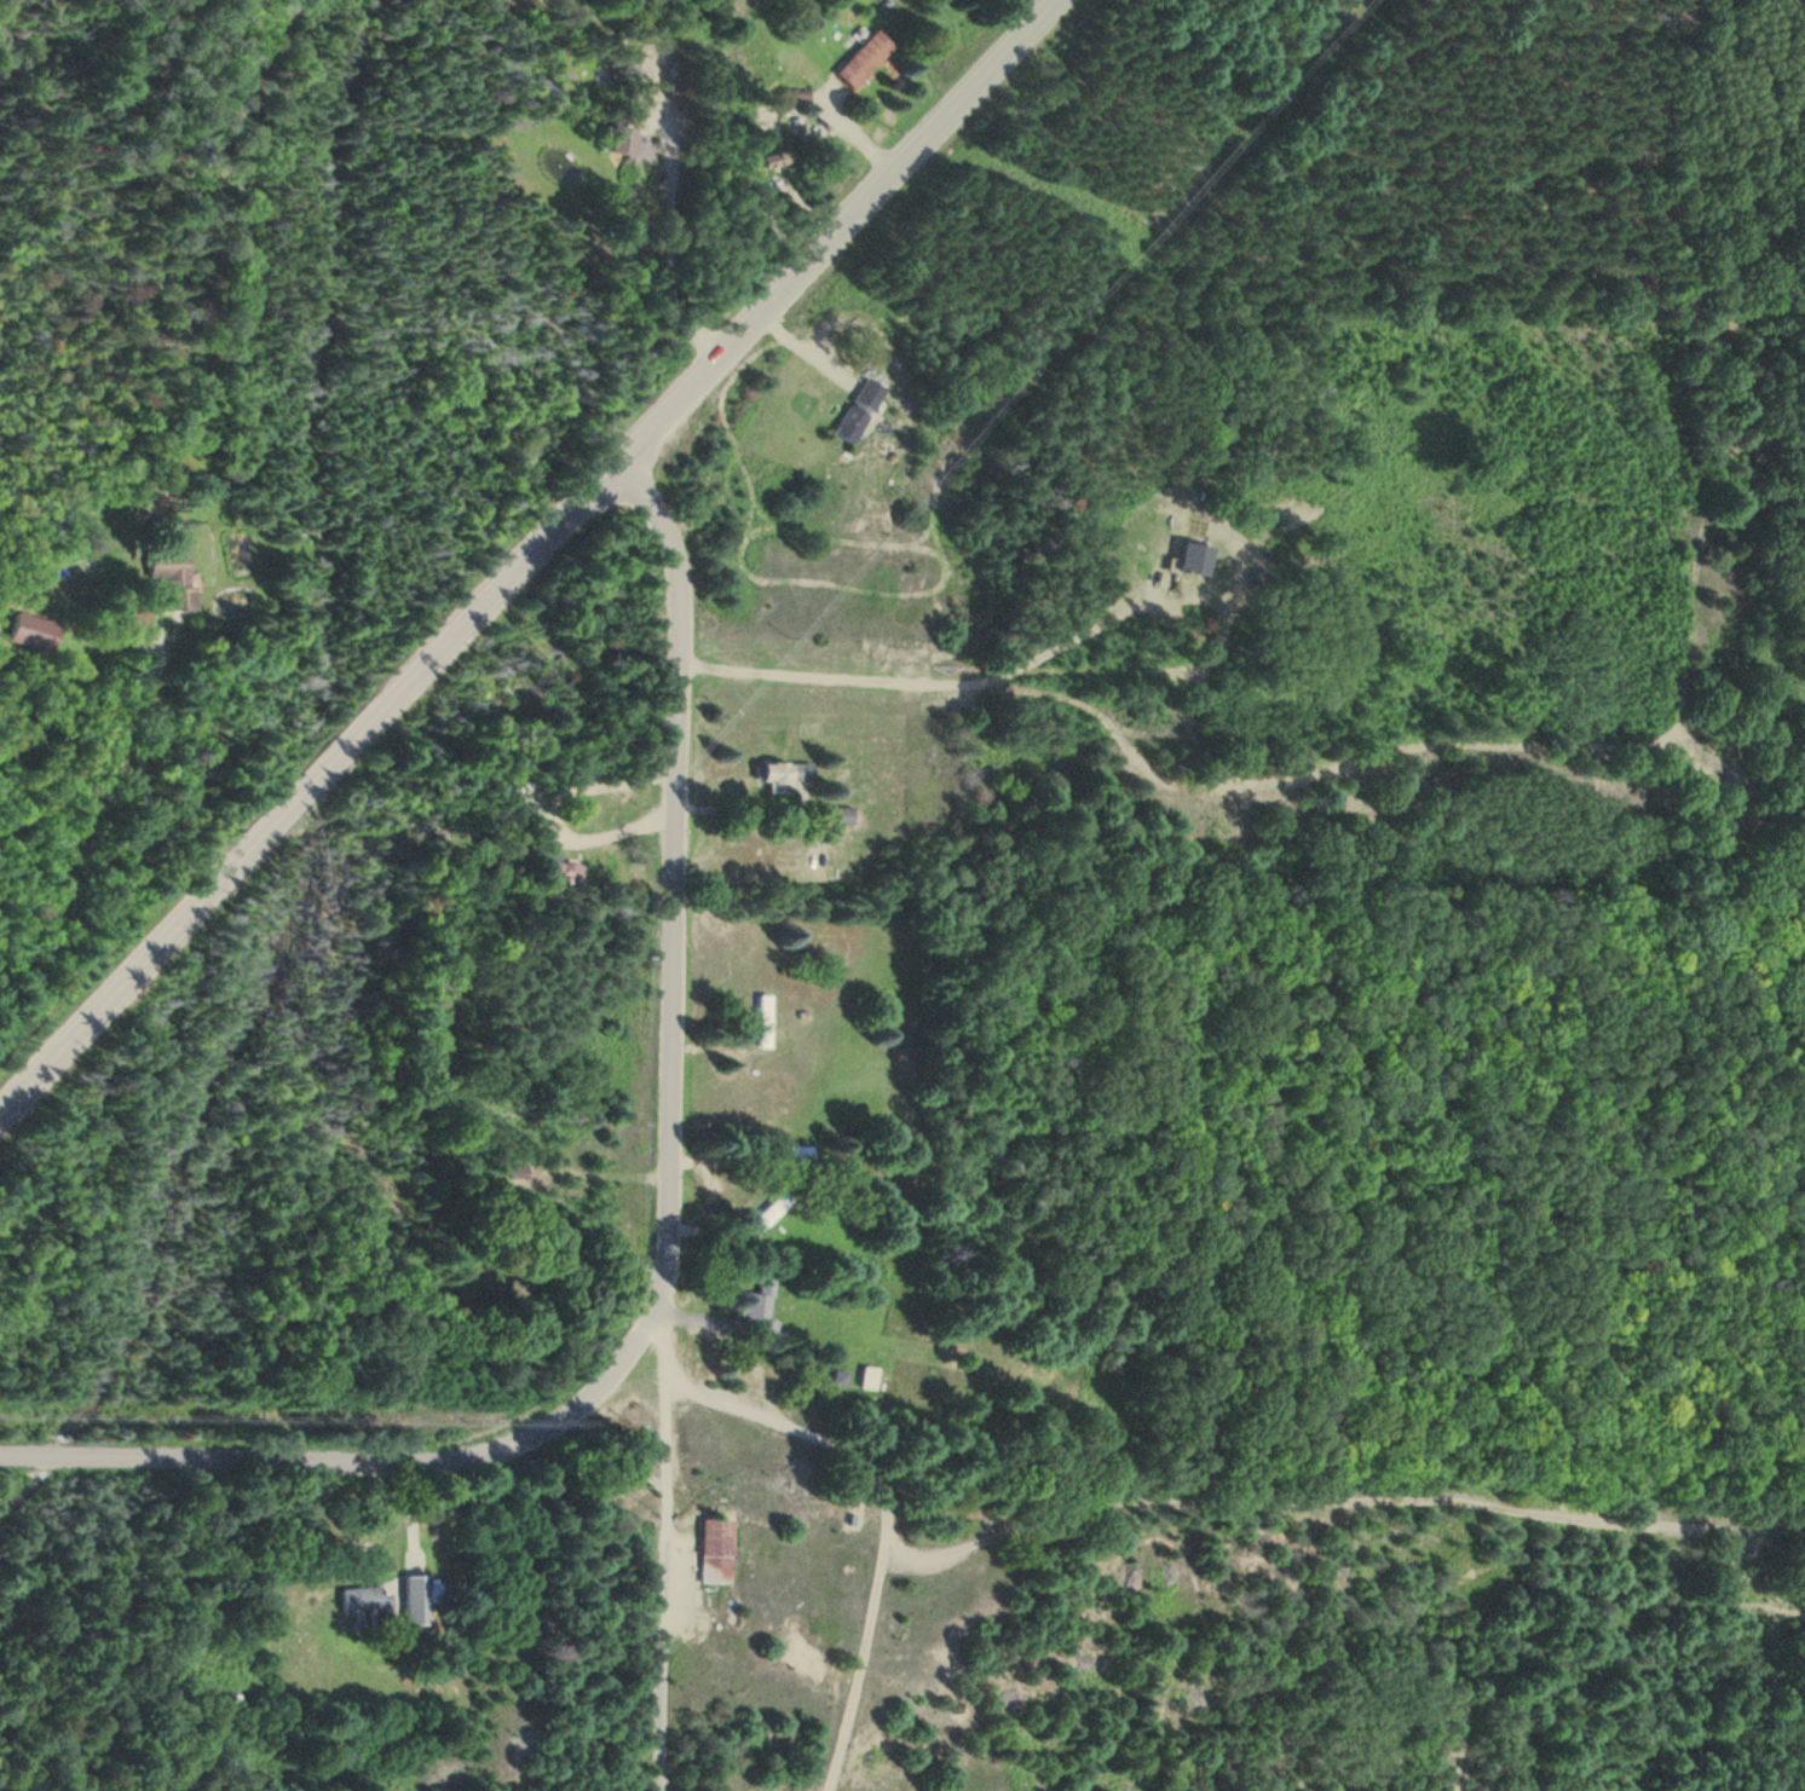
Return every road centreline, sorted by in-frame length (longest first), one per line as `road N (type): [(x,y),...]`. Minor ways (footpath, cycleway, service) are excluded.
road 1 (residential): [(0,1117),(1062,0)]
road 2 (residential): [(659,1294),(680,580),(619,467)]
road 3 (residential): [(0,1458),(399,1467),(517,1448),(563,1425),(594,1397),(659,1294)]
road 4 (residential): [(665,1790),(659,1294)]

